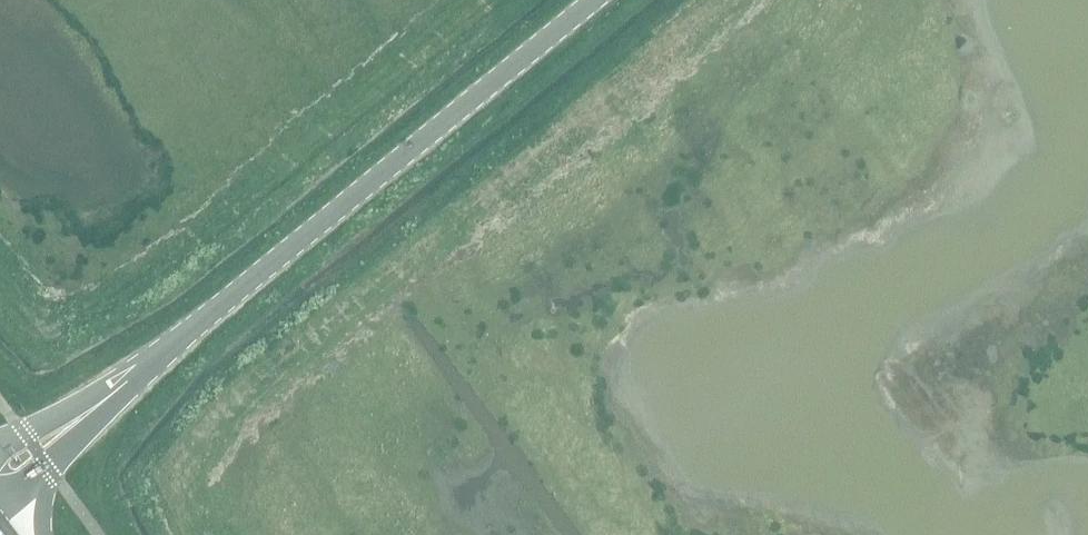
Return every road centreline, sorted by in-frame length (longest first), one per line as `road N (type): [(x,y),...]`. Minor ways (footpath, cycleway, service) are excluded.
road 1 (tertiary): [(109,397),(594,0)]
road 2 (tertiary): [(0,498),(46,465),(109,397)]
road 3 (tertiary): [(109,397),(0,454)]

